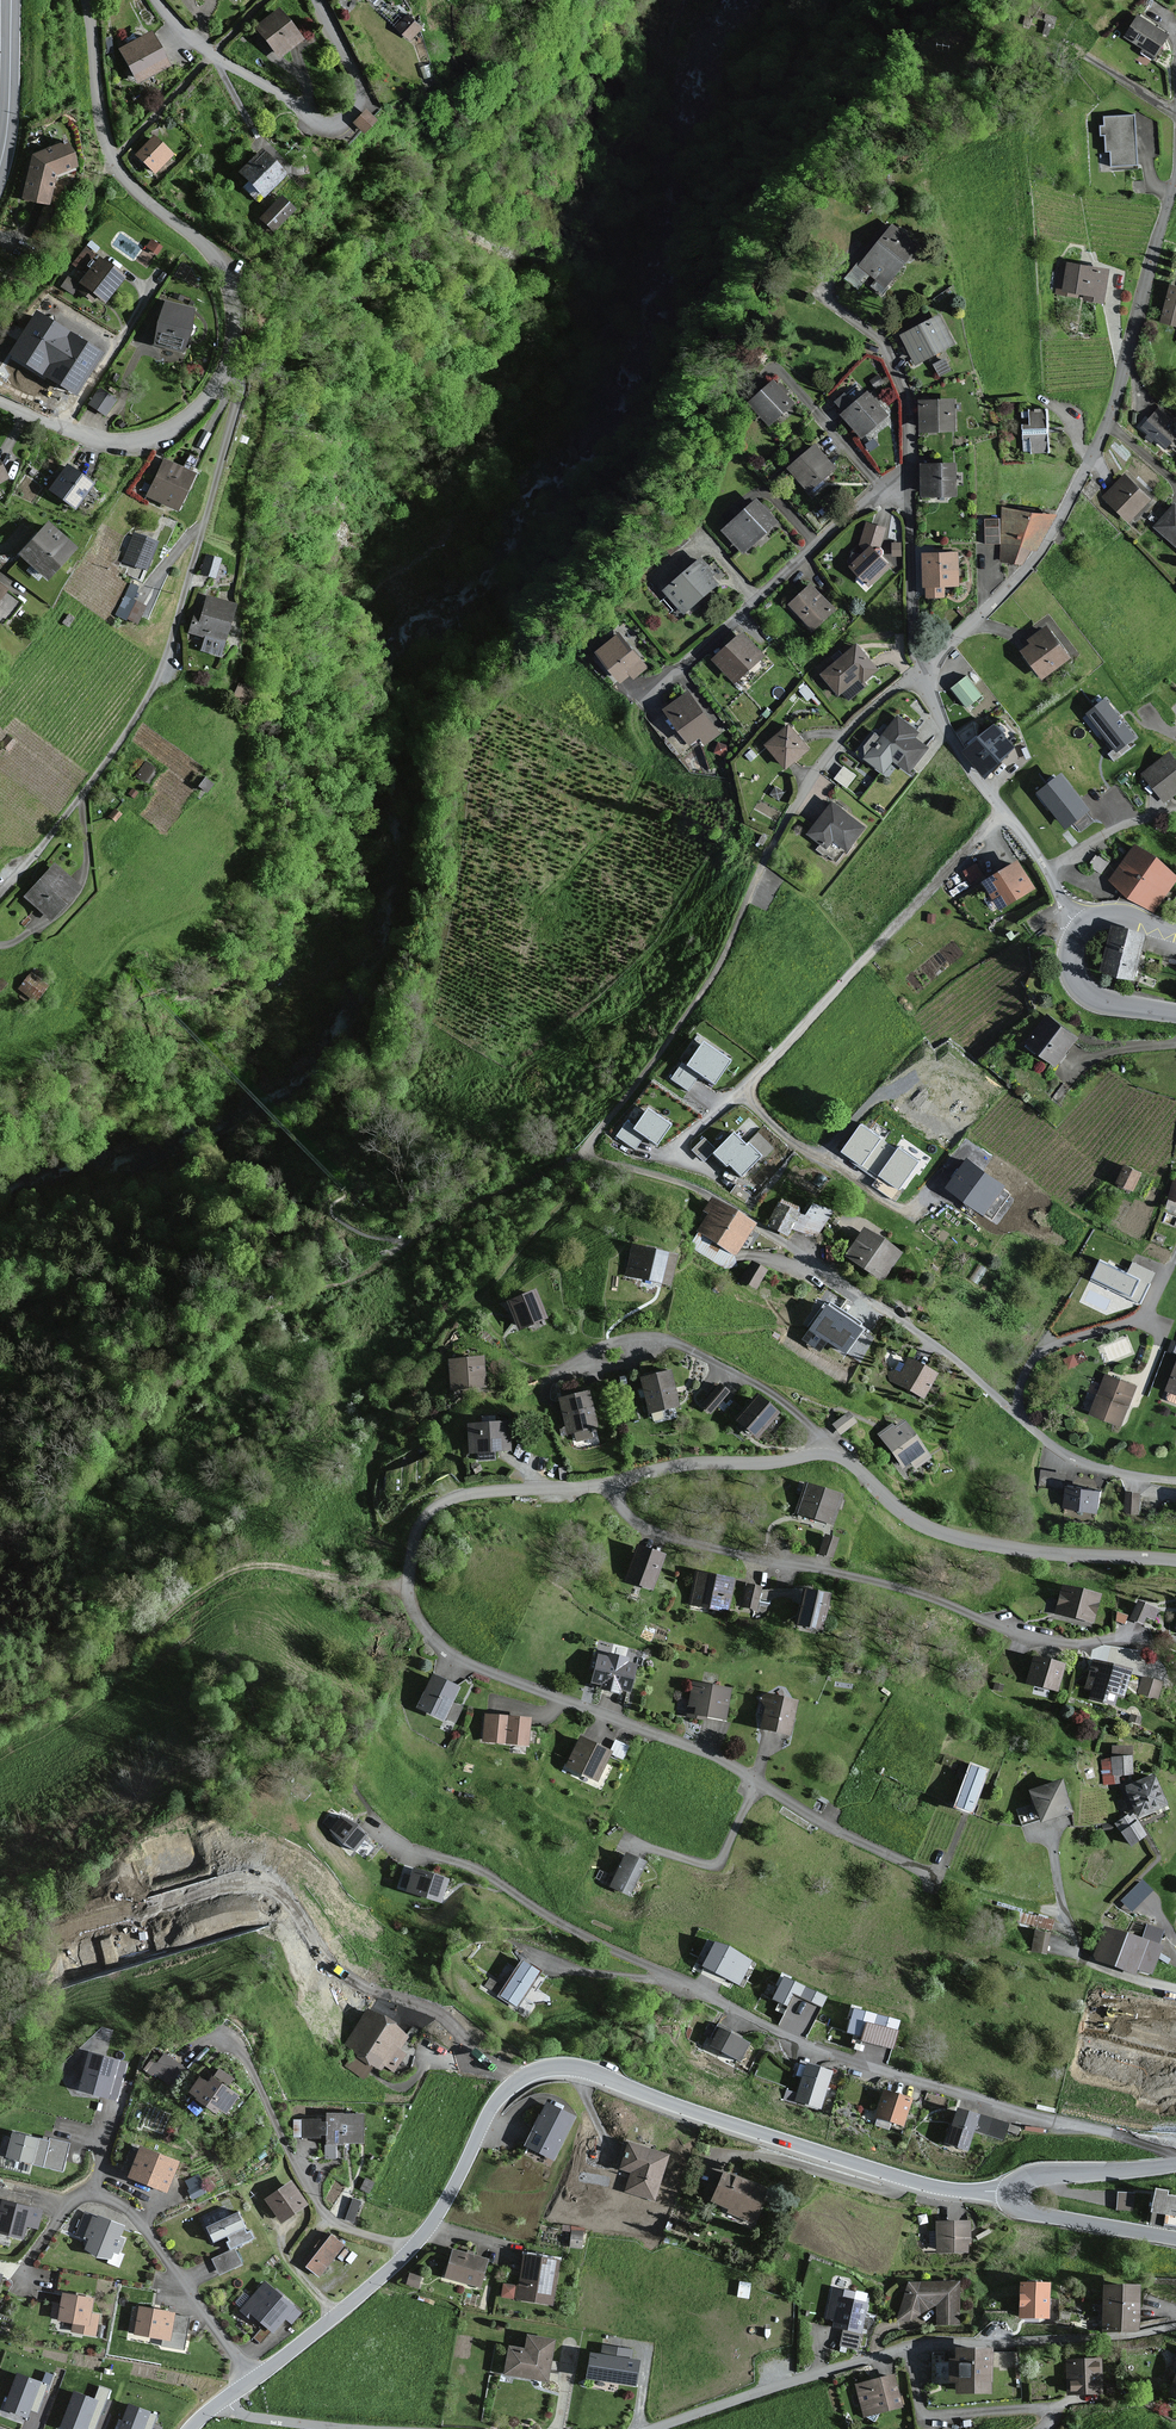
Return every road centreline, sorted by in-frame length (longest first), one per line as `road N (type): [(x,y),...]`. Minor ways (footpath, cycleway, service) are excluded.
road 1 (residential): [(1015,1415),(944,1352),(715,1199),(589,1152),(714,971),(820,765),(869,708),(920,669)]
road 2 (tertiary): [(248,2383),(412,2248),(503,2092),(545,2067),(581,2070),(898,2177),(1012,2192)]
road 3 (residential): [(609,1483),(474,1494),(432,1510),(419,1528),(409,1576),(422,1624),(459,1659),(713,1757),(822,1824),(936,1878)]
road 4 (residential): [(0,896),(80,801),(159,672),(240,395),(220,377)]
road 5 (residential): [(920,669),(995,600),(1062,514),(1106,424),(1175,175)]
road 6 (residential): [(1130,1634),(1099,1643),(1029,1641),(896,1587),(667,1537),(620,1510),(609,1483)]
road 7 (unclassified): [(653,2428),(899,2351),(911,2361),(925,2414),(1029,2408),(1047,2415),(1041,2428)]
road 8 (residential): [(84,0),(103,135),(119,174),(209,252),(230,294),(231,347),(220,377)]
road 9 (residential): [(1175,1561),(1037,1552),(942,1533),(829,1455)]
road 10 (residential): [(316,0),(358,97),(353,117),(337,125),(318,124),(247,76),(172,21),(156,0)]
road 11 (residential): [(248,2383),(138,2223),(109,2197),(87,2194),(67,2203),(23,2268)]
road 12 (residential): [(829,1455),(822,1436),(760,1387),(678,1343),(622,1343),(545,1385)]
road 13 (residential): [(880,486),(648,690)]
road 14 (residential): [(920,669),(966,763),(1081,928)]
road 15 (residential): [(910,469),(907,399),(891,357),(876,336),(820,299),(843,263)]
road 16 (residential): [(829,1455),(697,1462),(609,1483)]
road 17 (residential): [(920,669),(909,624),(910,469)]
road 18 (residential): [(1015,1415),(1037,1350),(1154,1316)]
road 19 (residential): [(220,377),(195,411),(157,437),(117,444),(63,428)]
road 20 (residential): [(1175,1480),(1077,1461),(1015,1415)]
road 21 (tertiary): [(1012,2192),(1026,2212),(1175,2238)]
road 22 (tertiary): [(1175,2165),(1041,2175),(1012,2192)]
road 23 (residential): [(151,285),(63,428)]
road 24 (tertiary): [(1081,928),(1071,951),(1084,988),(1107,1001),(1175,1014)]
road 25 (secondary): [(0,158),(11,0)]
road 26 (unclassified): [(225,2400),(253,2418),(350,2428)]

